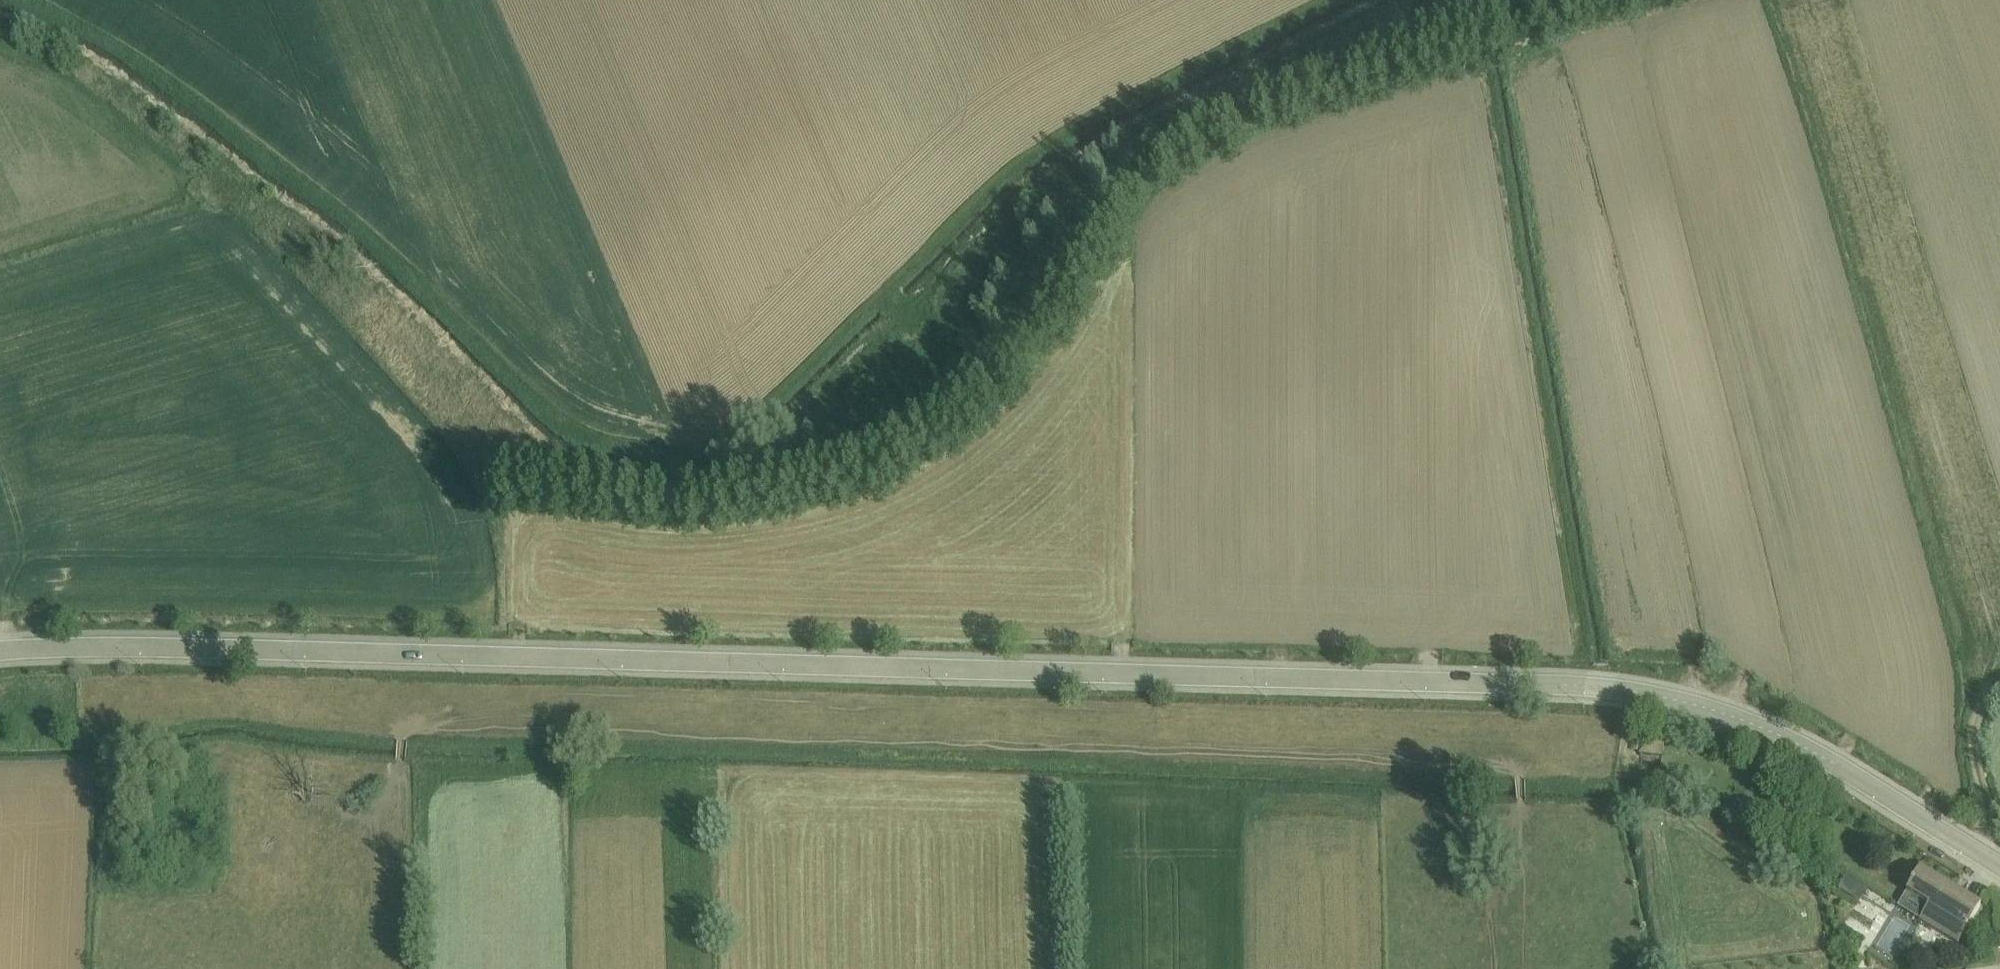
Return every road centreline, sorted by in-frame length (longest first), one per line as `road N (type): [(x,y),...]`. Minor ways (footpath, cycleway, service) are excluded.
road 1 (tertiary): [(1999,872),(1821,760),(1704,708),(1583,692),(156,649),(0,654)]

